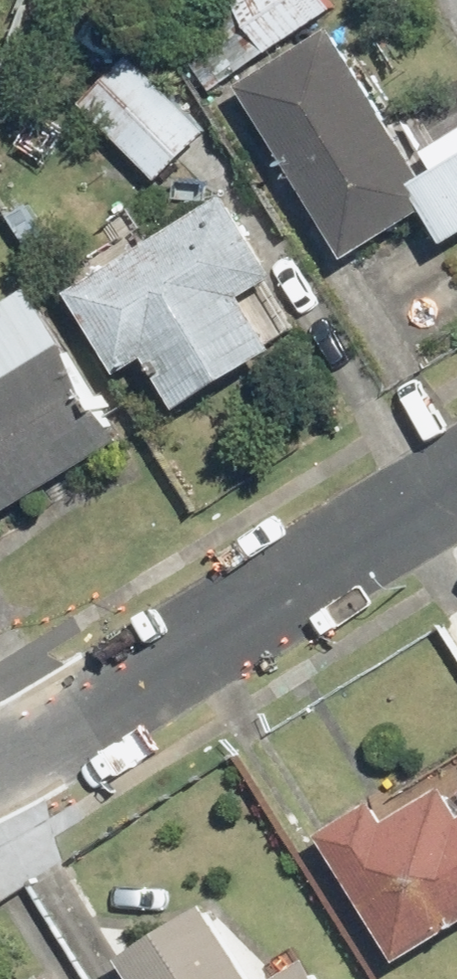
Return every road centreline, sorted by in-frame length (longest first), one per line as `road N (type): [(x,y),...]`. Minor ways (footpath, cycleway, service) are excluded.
road 1 (residential): [(0,758),(52,737),(456,486)]

